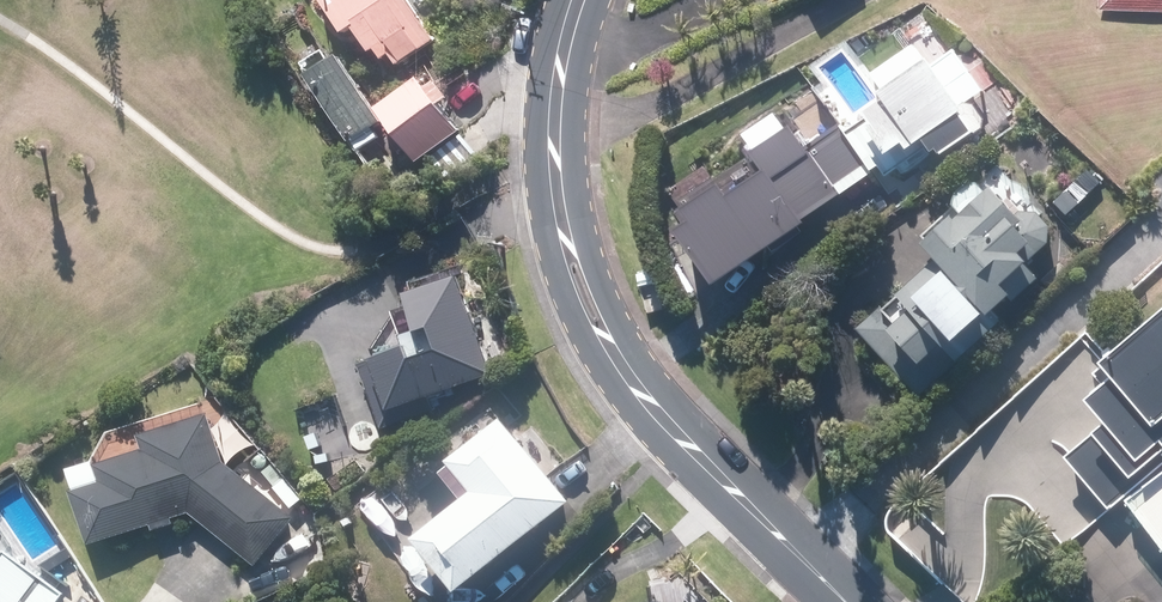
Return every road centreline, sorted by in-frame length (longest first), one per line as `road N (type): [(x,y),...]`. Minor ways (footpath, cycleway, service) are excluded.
road 1 (residential): [(843,601),(632,377),(587,302),(565,222),(557,114),(581,0)]

